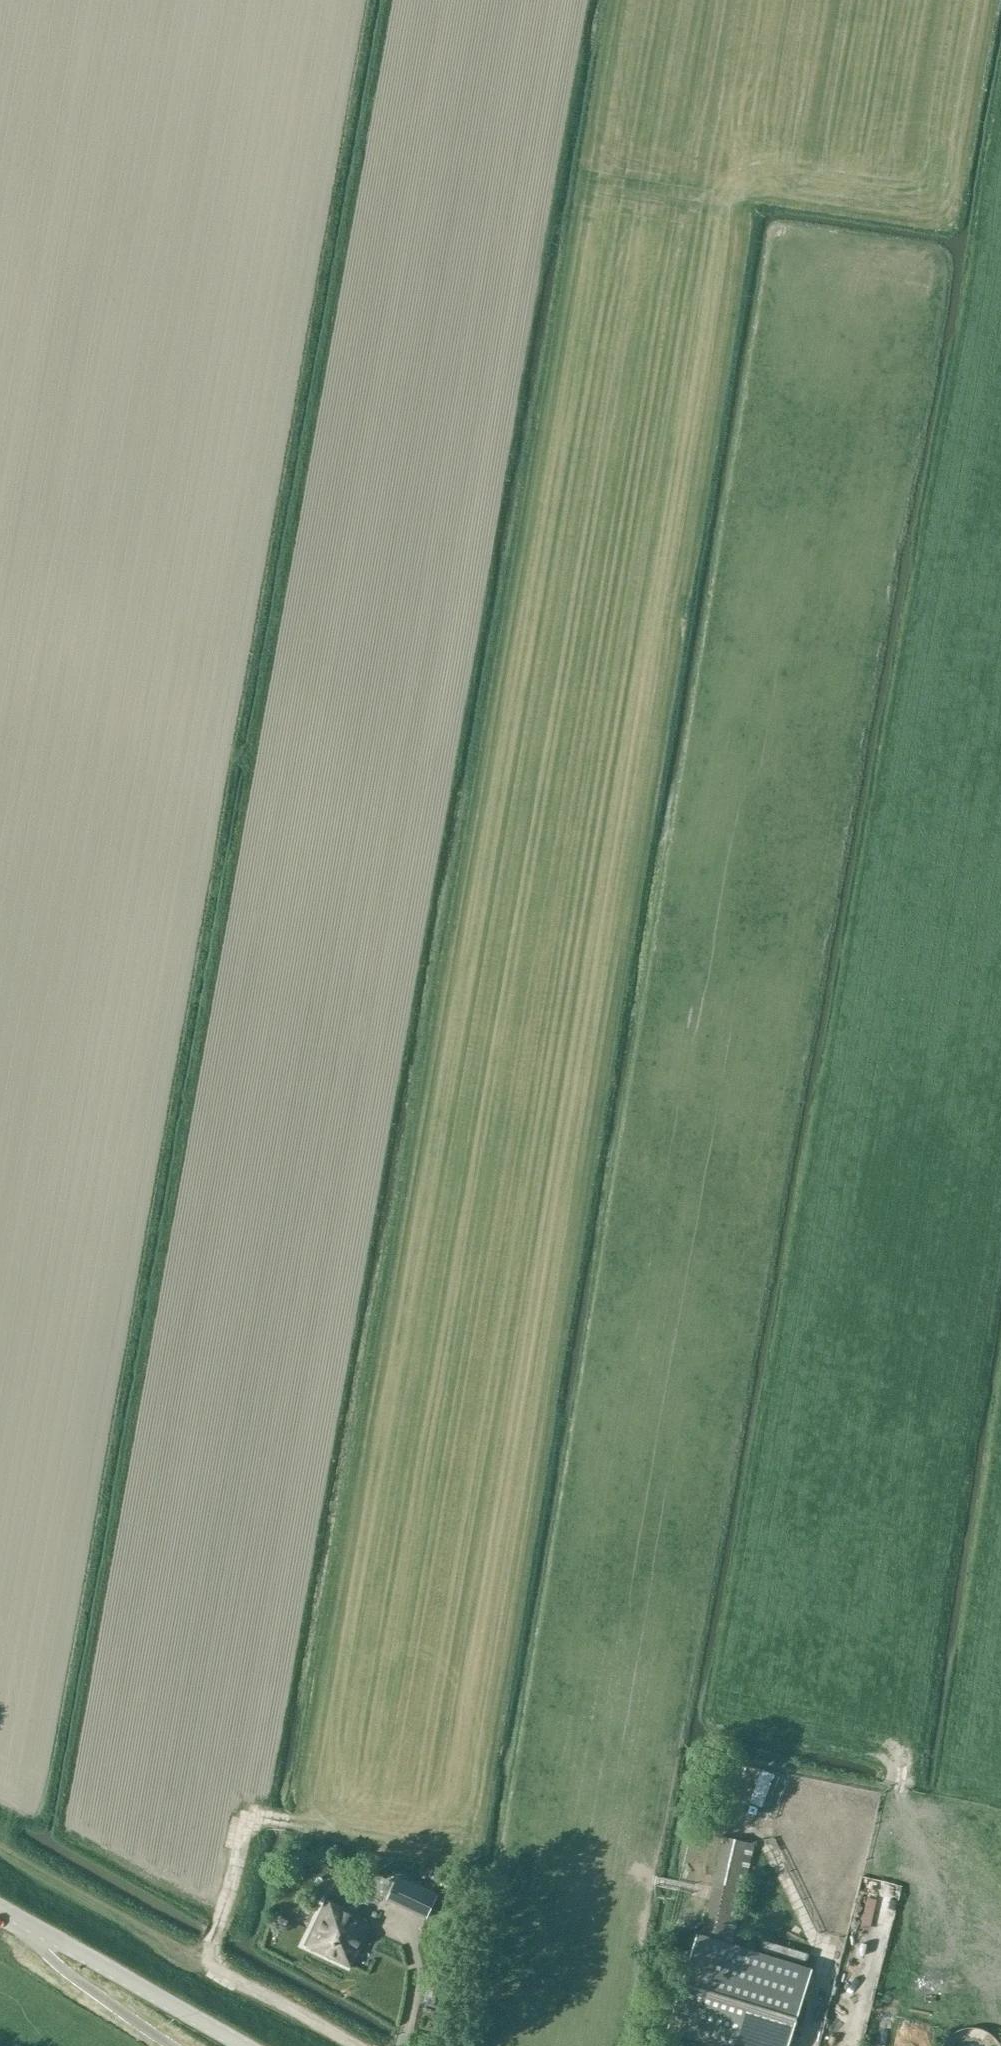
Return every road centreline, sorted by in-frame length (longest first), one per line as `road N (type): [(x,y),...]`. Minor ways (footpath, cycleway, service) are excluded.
road 1 (tertiary): [(237,2045),(0,1908)]

